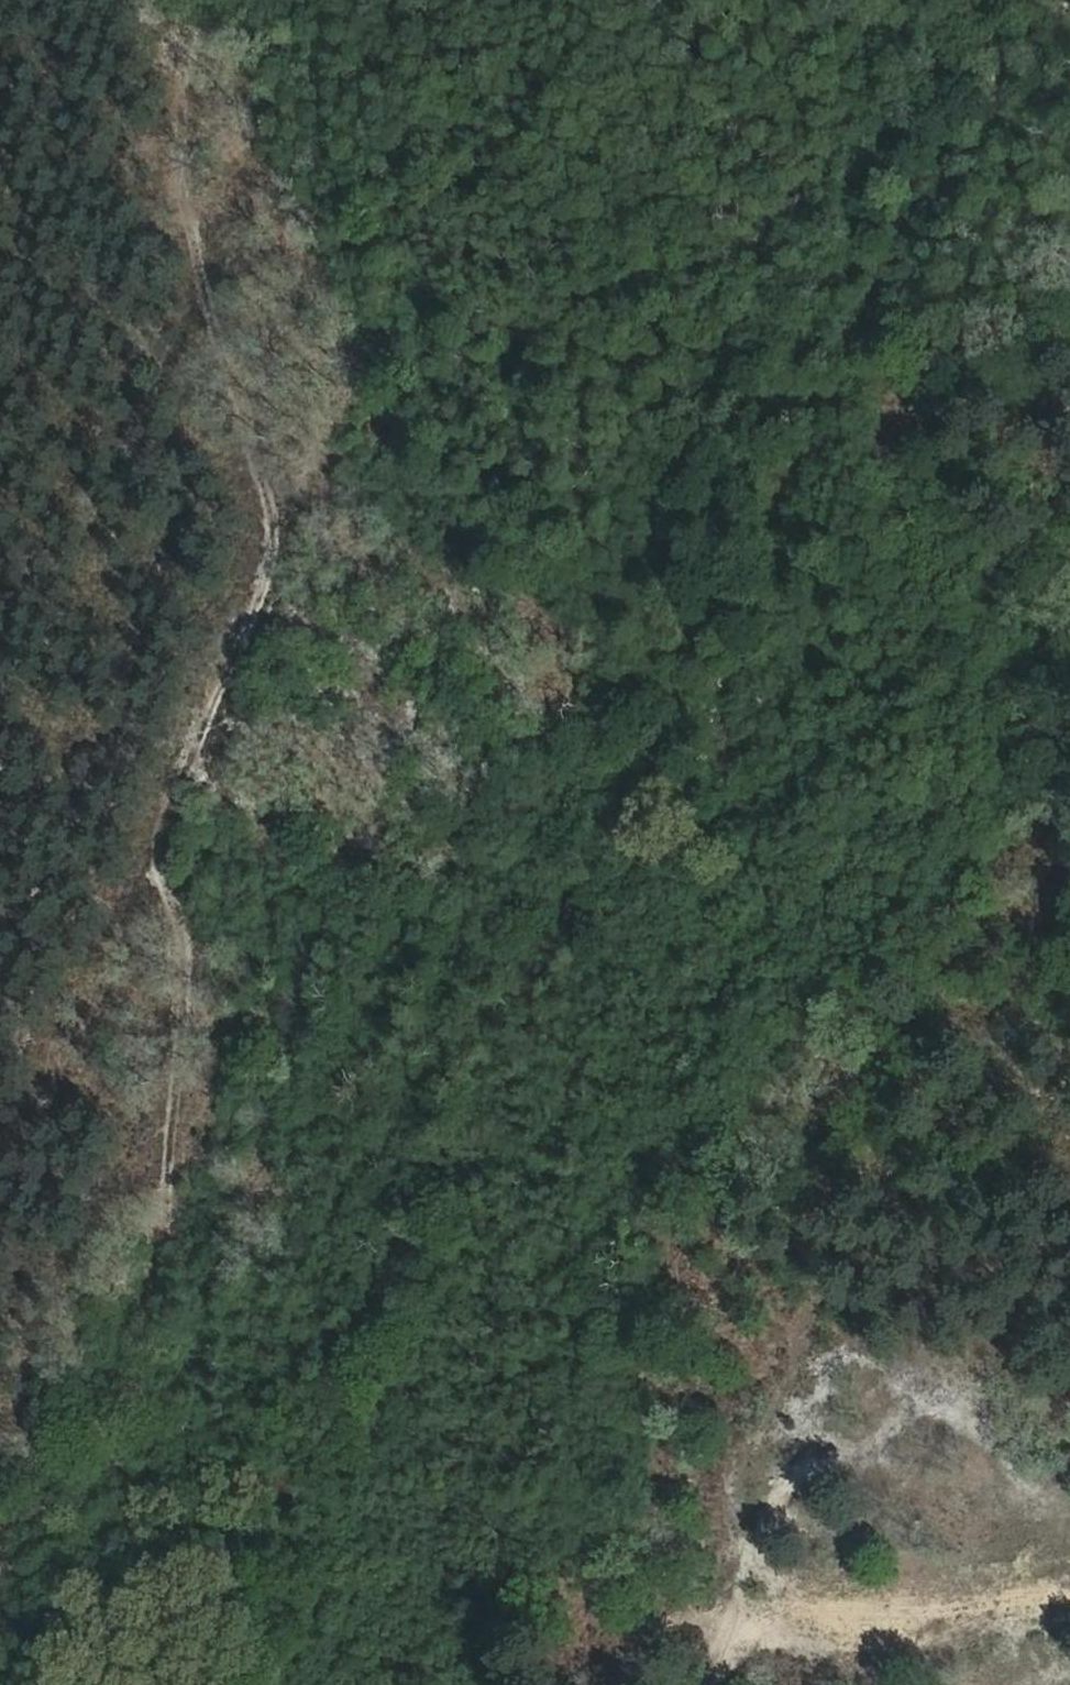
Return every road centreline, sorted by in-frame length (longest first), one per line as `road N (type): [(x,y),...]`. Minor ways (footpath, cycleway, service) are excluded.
road 1 (track): [(716,1635),(1069,1595)]

